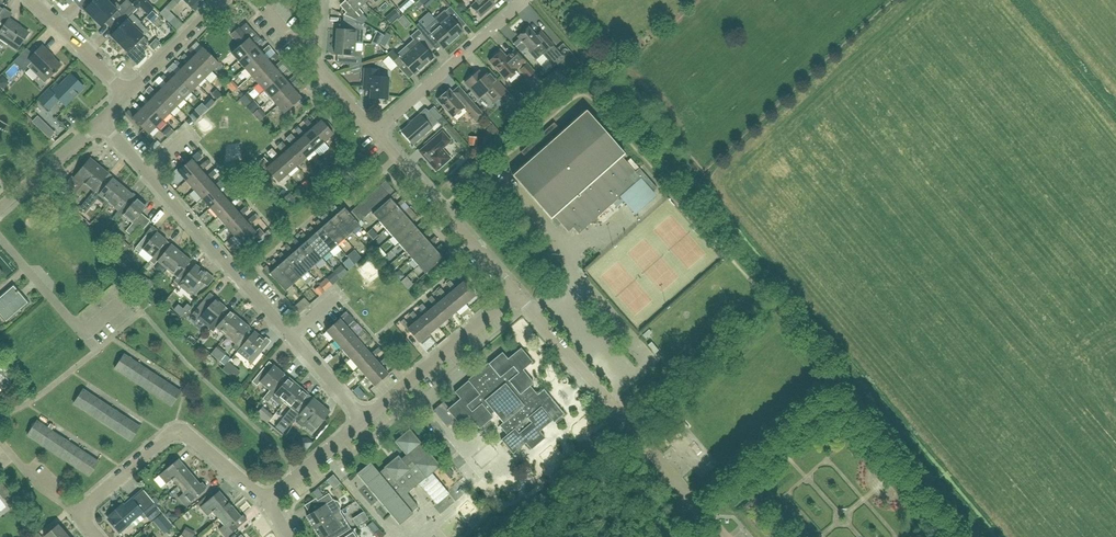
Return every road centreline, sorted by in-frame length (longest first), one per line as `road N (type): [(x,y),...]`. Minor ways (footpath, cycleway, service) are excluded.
road 1 (residential): [(365,421),(103,123)]
road 2 (residential): [(725,536),(516,294)]
road 3 (residential): [(100,536),(78,512),(176,432),(266,500)]
road 4 (residential): [(375,134),(521,0)]
road 5 (residential): [(365,421),(516,294)]
road 6 (residential): [(516,294),(398,160)]
road 7 (residential): [(375,134),(322,72),(321,0)]
road 8 (unclassified): [(6,416),(99,351),(80,330)]
road 9 (residential): [(128,95),(30,0)]
road 10 (residential): [(0,210),(103,123)]
road 11 (residential): [(128,95),(222,0)]
road 12 (residential): [(266,500),(365,421)]
road 13 (unclassified): [(80,330),(0,240)]

